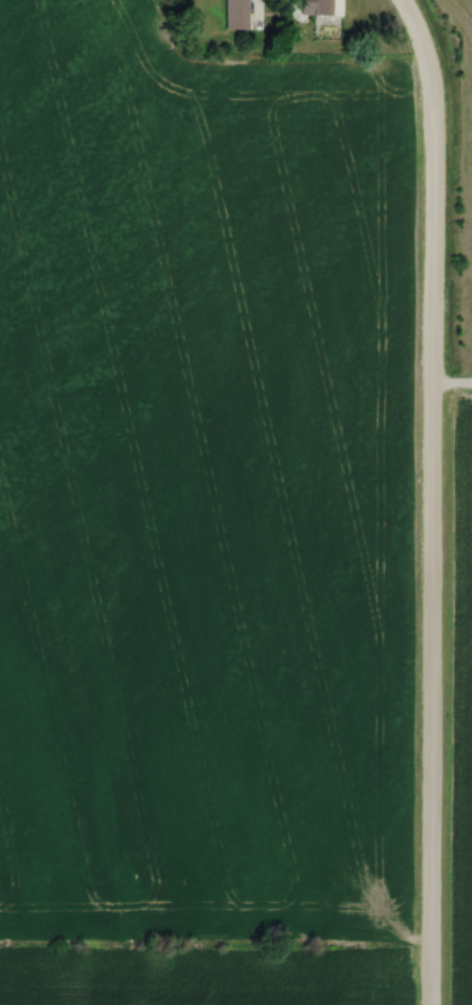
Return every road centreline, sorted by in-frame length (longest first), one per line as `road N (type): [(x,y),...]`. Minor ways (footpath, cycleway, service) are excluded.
road 1 (residential): [(431,1004),(435,137),(431,84),(395,0)]

